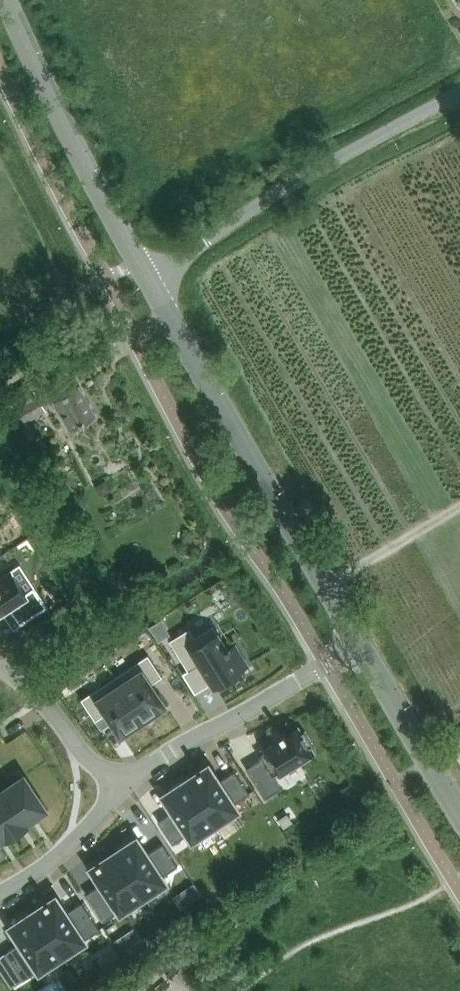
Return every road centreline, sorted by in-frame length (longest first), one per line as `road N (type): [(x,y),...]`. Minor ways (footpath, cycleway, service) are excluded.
road 1 (unclassified): [(361,642),(154,280)]
road 2 (unclassified): [(459,93),(251,209),(154,280)]
road 3 (unclassified): [(154,280),(5,0)]
road 4 (residential): [(361,642),(118,787)]
road 5 (unclassified): [(459,813),(361,642)]
road 6 (residential): [(0,666),(57,715),(118,787)]
road 7 (residential): [(118,787),(93,824),(44,869),(0,892)]

